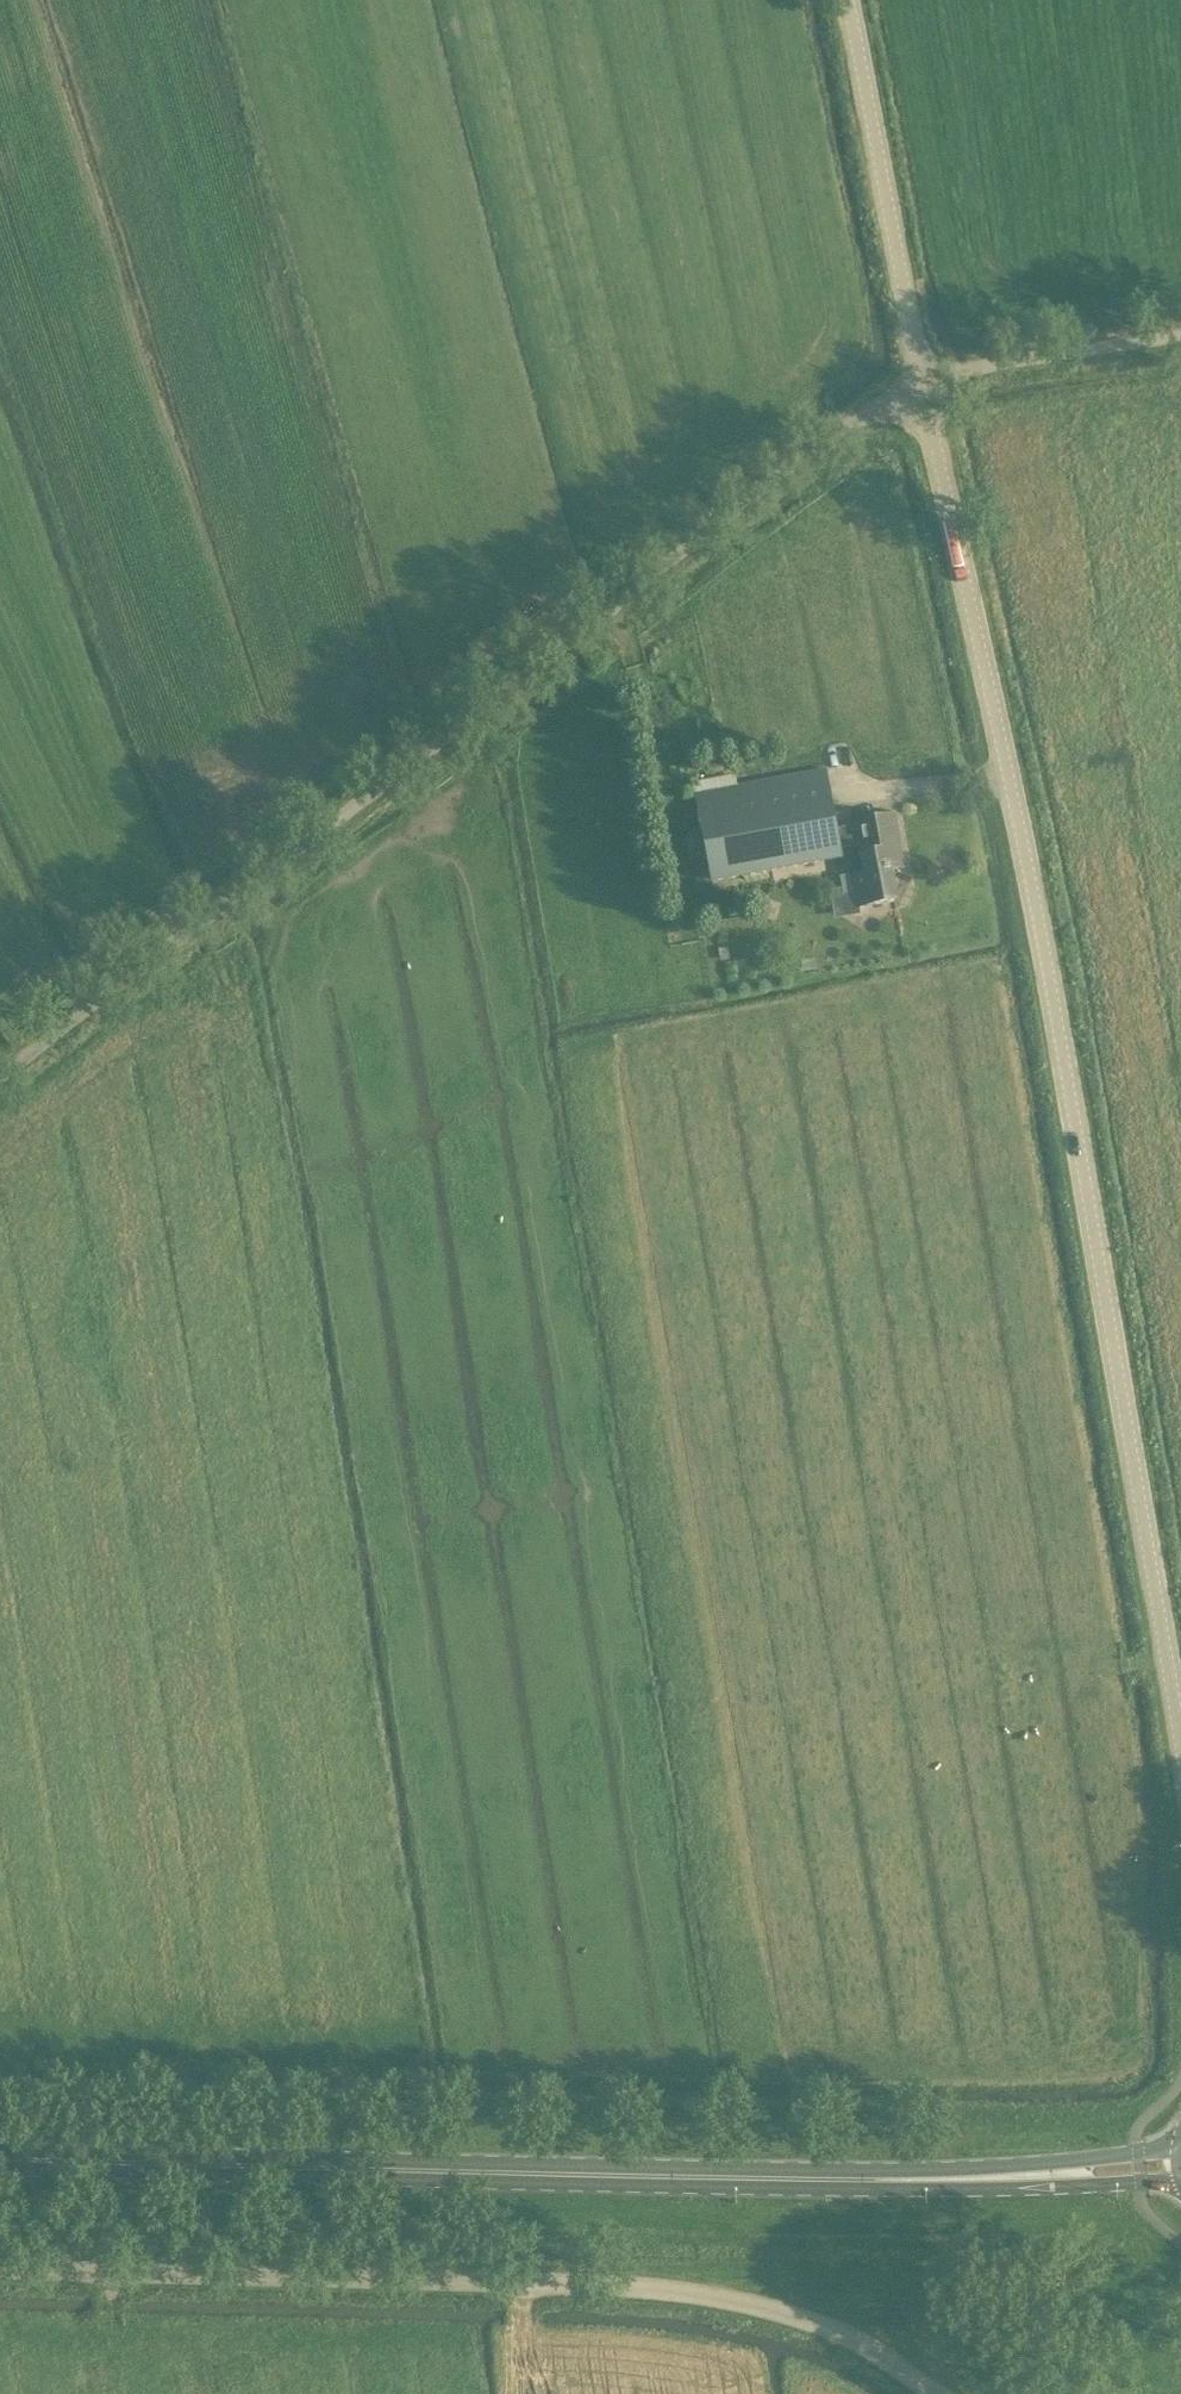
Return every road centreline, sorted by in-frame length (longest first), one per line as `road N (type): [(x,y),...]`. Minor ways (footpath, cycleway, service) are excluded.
road 1 (unclassified): [(1180,1739),(1056,1015),(921,378)]
road 2 (unclassified): [(0,1084),(841,427),(921,378)]
road 3 (primary): [(991,2176),(767,2178),(0,2160)]
road 4 (unclassified): [(0,2270),(665,2290),(834,2332),(931,2393)]
road 5 (unclassified): [(921,378),(853,0)]
road 6 (unclassified): [(921,378),(1180,333)]
road 7 (primary): [(1180,2140),(991,2176)]
road 8 (primary): [(991,2176),(1101,2185),(1180,2180)]

